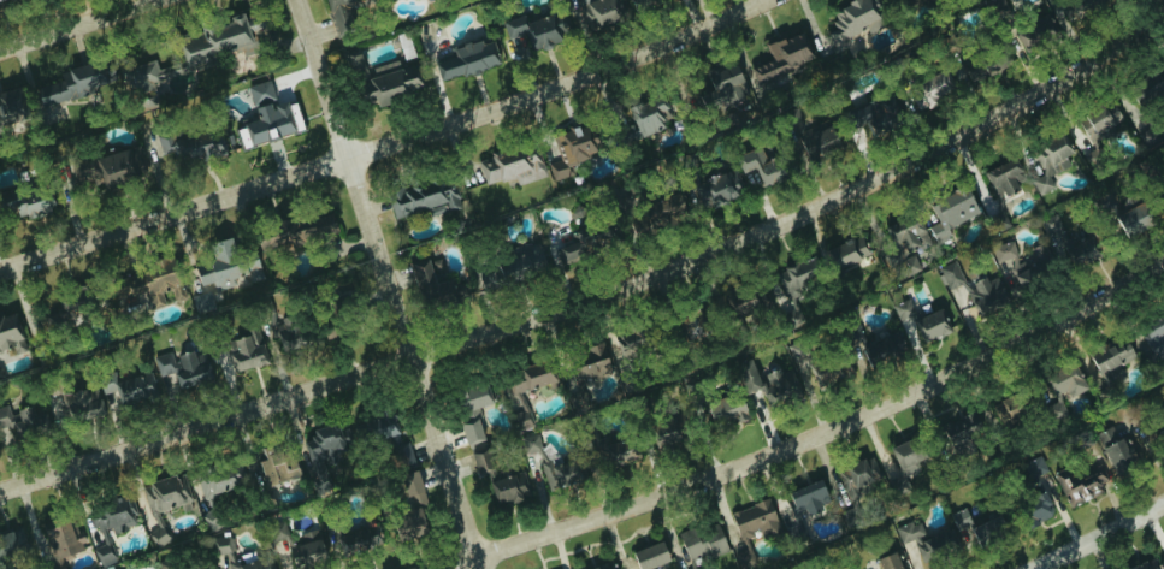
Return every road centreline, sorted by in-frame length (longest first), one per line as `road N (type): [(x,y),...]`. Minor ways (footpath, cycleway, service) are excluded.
road 1 (residential): [(0,492),(627,284),(864,190),(1047,95),(1163,22)]
road 2 (residential): [(0,272),(540,93),(760,0)]
road 3 (residential): [(435,568),(648,500),(849,422),(1036,333),(1163,261)]
road 4 (residential): [(480,568),(296,0)]
road 5 (residential): [(155,0),(0,51)]
road 6 (residential): [(1049,568),(1163,507)]

